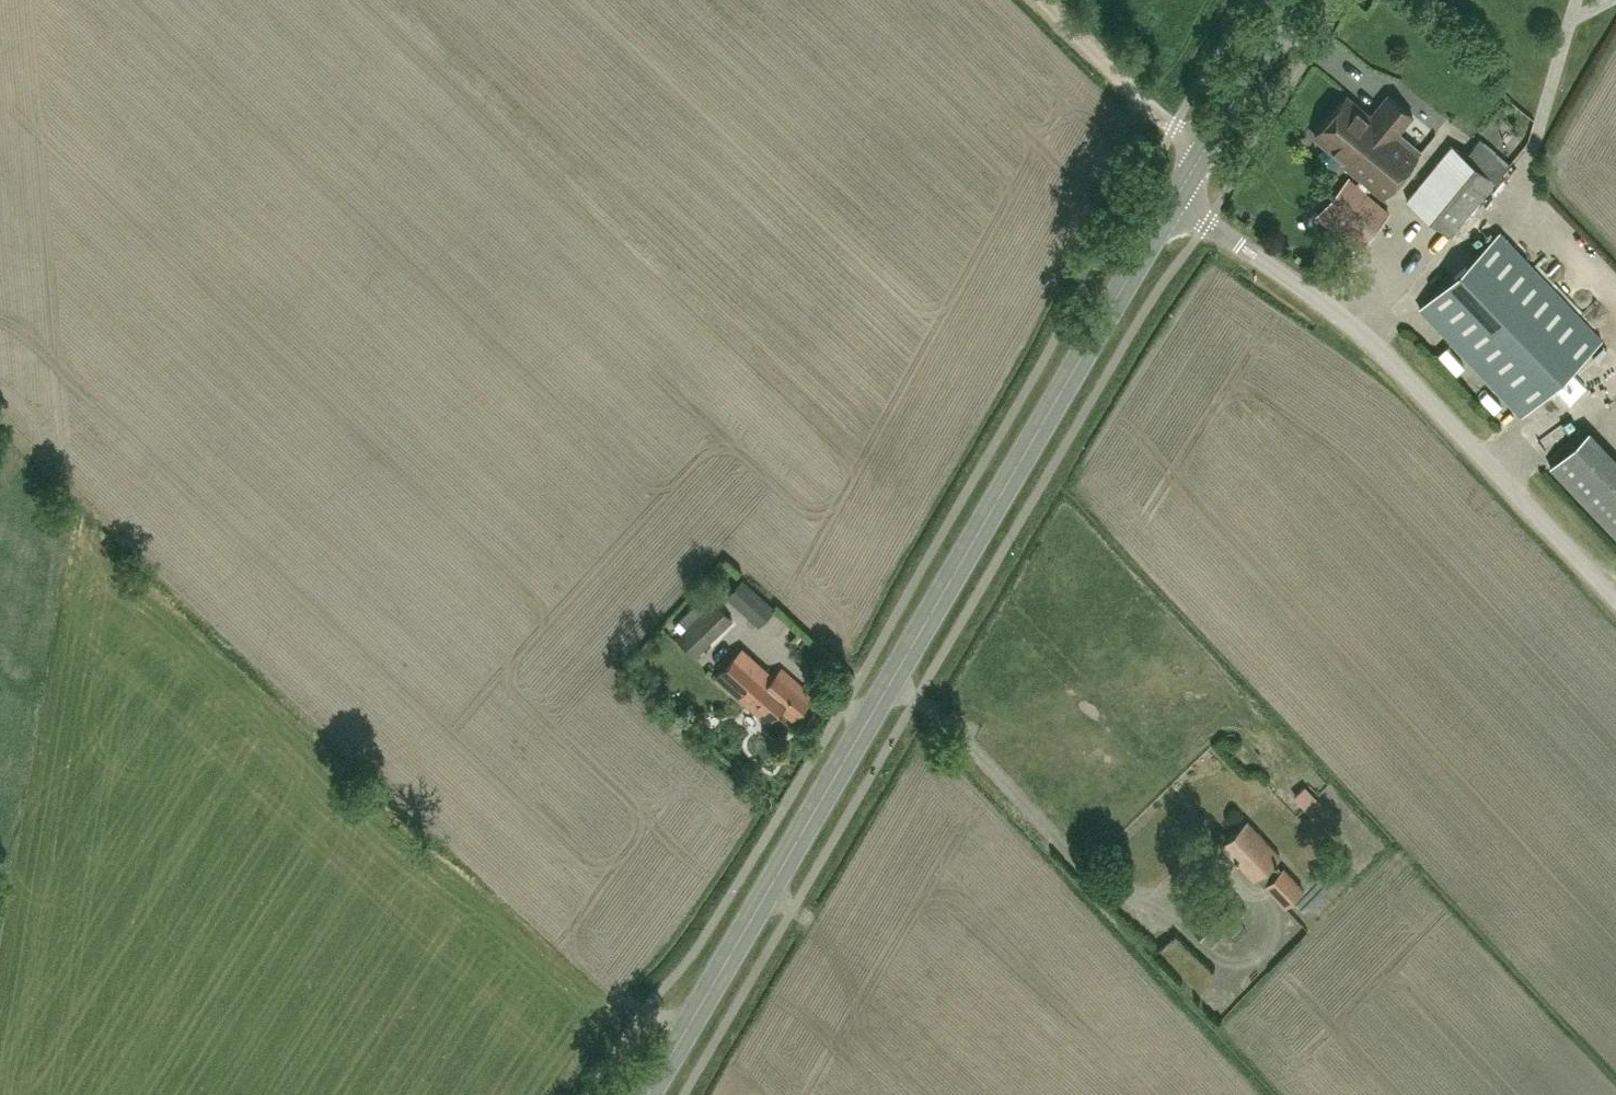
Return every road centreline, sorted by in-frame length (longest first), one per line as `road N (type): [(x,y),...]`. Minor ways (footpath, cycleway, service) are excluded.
road 1 (secondary): [(643,1094),(1179,198)]
road 2 (unclassified): [(1615,604),(1377,352),(1179,198)]
road 3 (track): [(1180,131),(1046,0)]
road 4 (secondary): [(1206,152),(1298,0)]

